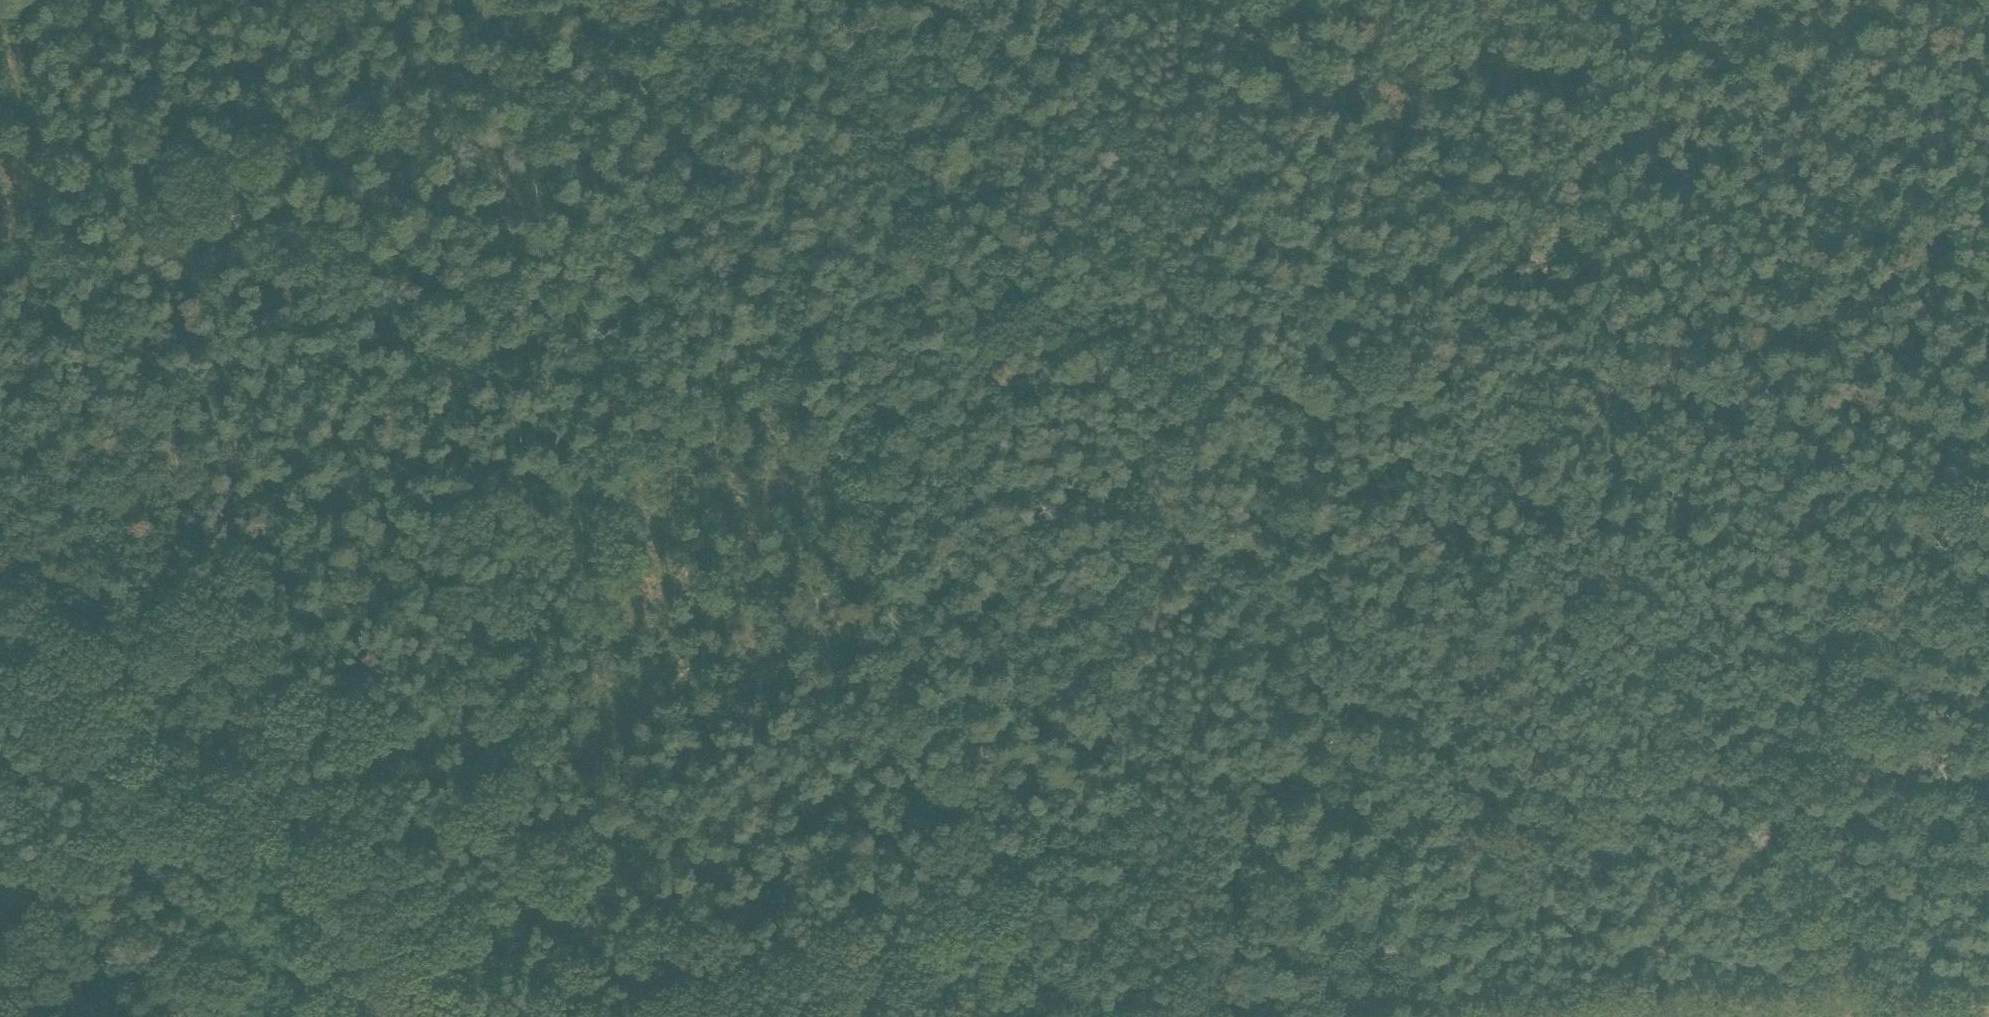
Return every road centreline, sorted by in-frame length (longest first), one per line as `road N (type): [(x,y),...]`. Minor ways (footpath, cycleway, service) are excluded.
road 1 (track): [(279,886),(301,859),(305,822),(293,767),(152,396),(0,42)]
road 2 (unclassified): [(368,1016),(279,886),(110,717),(0,633)]
road 3 (unclassified): [(1988,1016),(1716,1016)]

